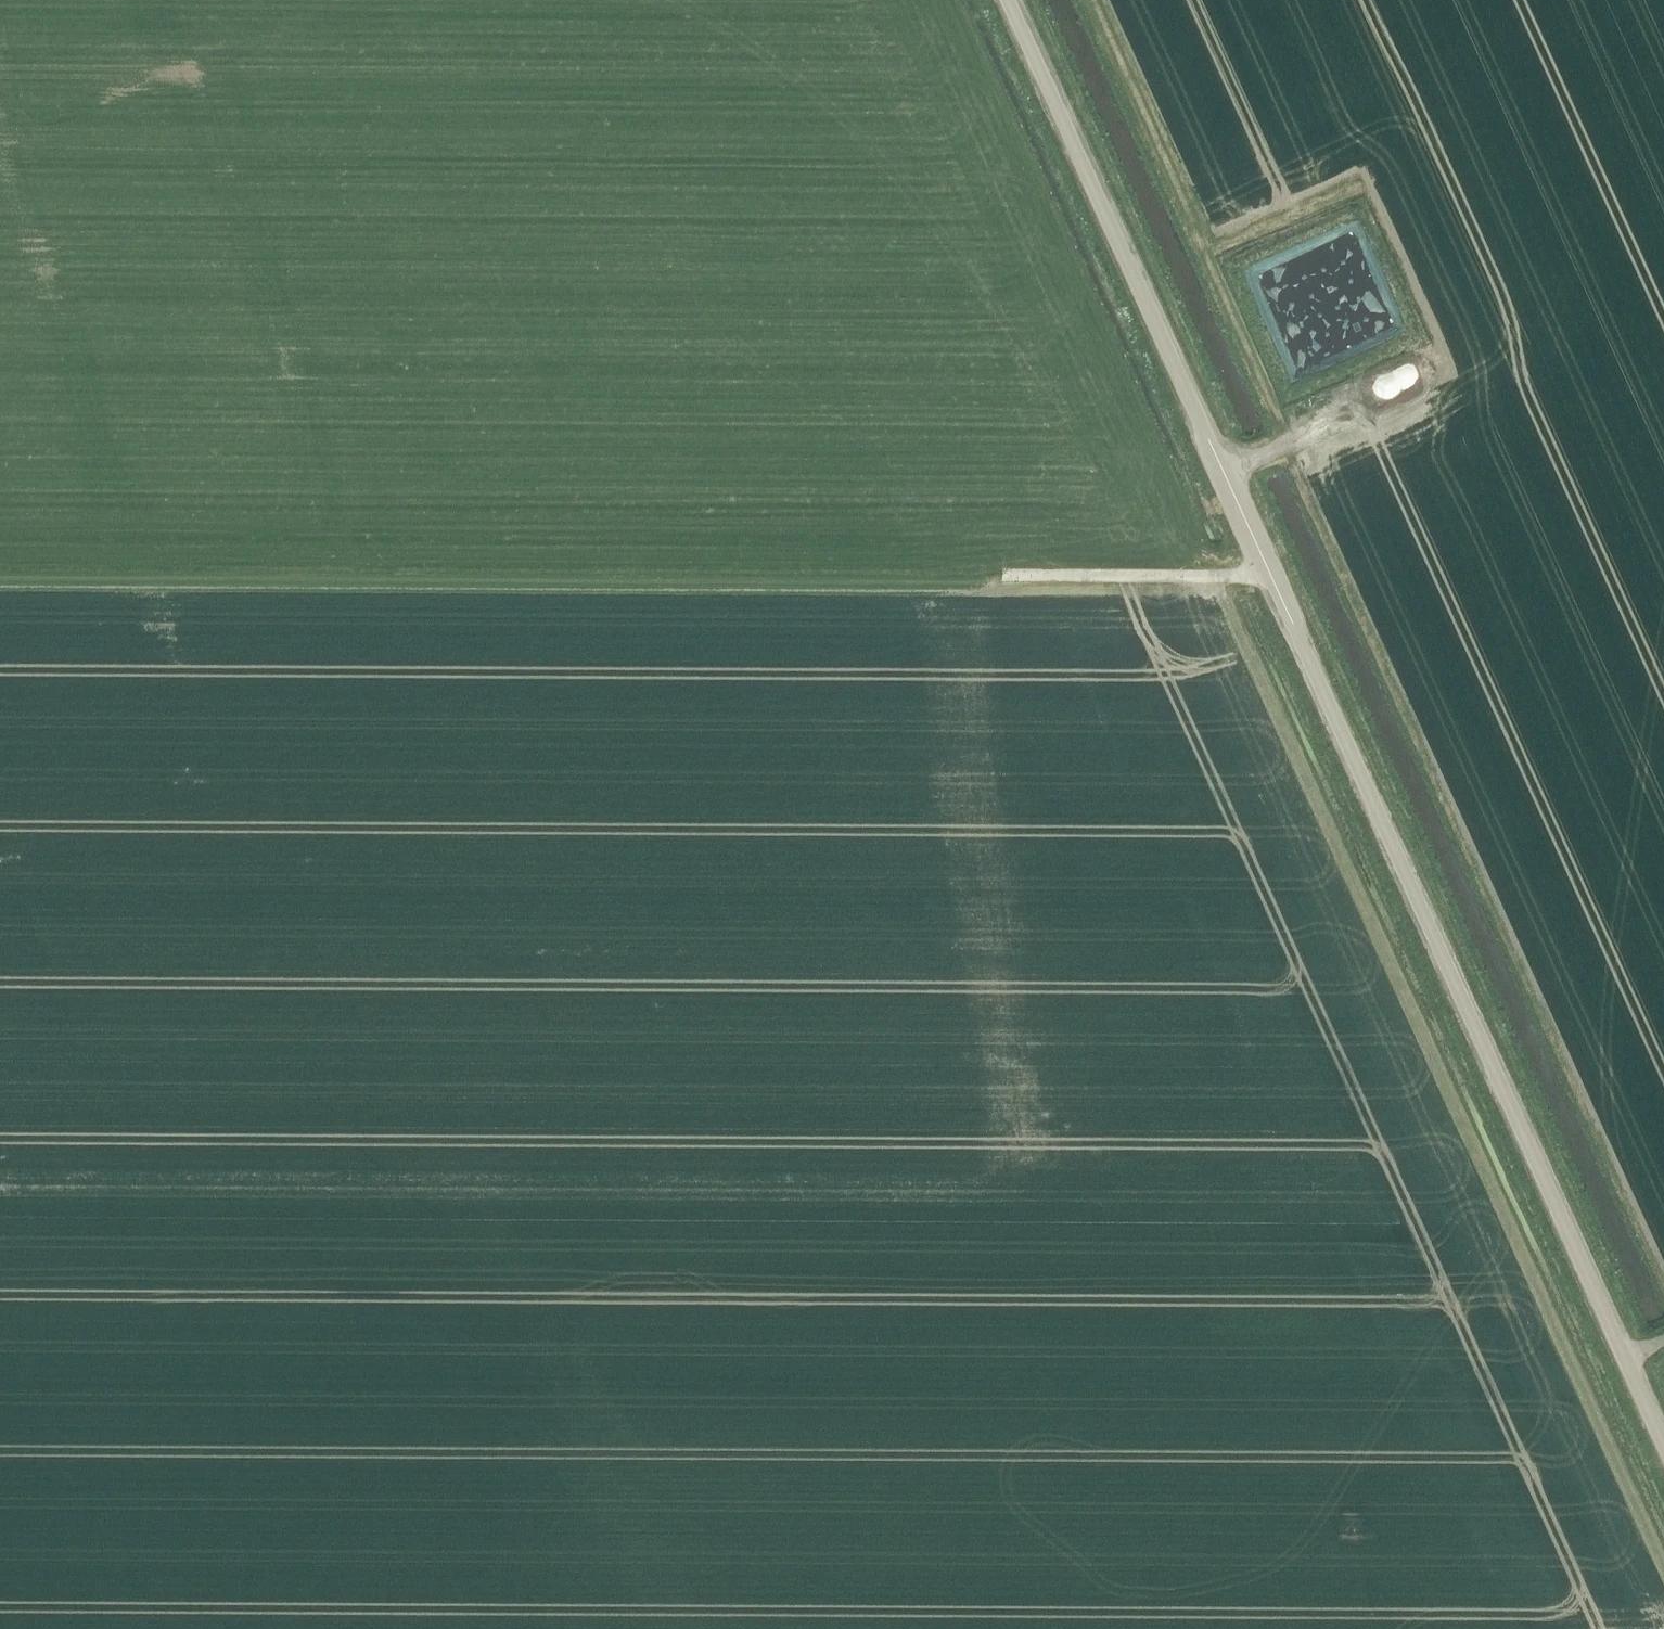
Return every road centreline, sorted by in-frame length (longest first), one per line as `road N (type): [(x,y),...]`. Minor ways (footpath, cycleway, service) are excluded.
road 1 (unclassified): [(1663,1459),(1001,0)]

